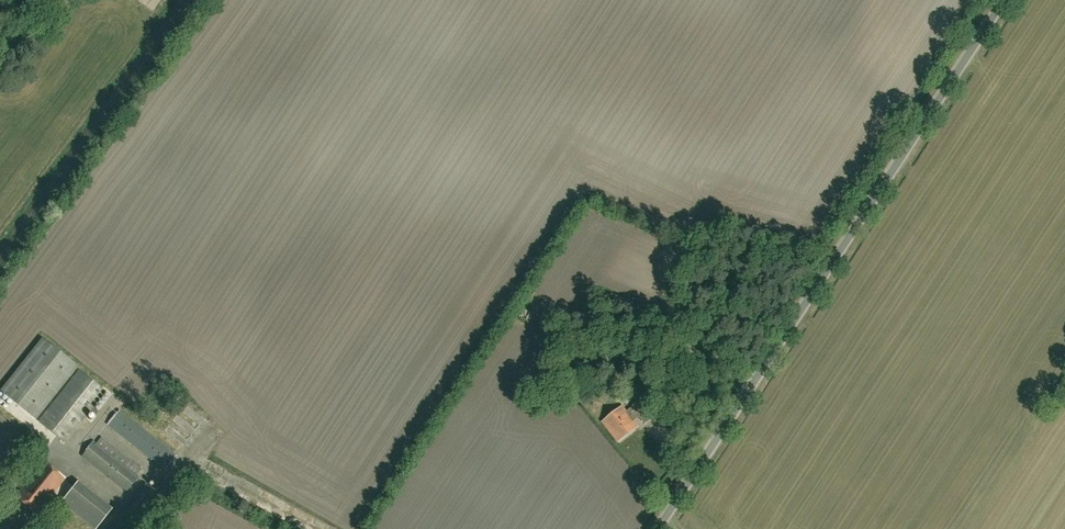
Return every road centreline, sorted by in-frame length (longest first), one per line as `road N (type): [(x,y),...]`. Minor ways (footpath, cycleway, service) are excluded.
road 1 (unclassified): [(658,528),(1003,0)]

